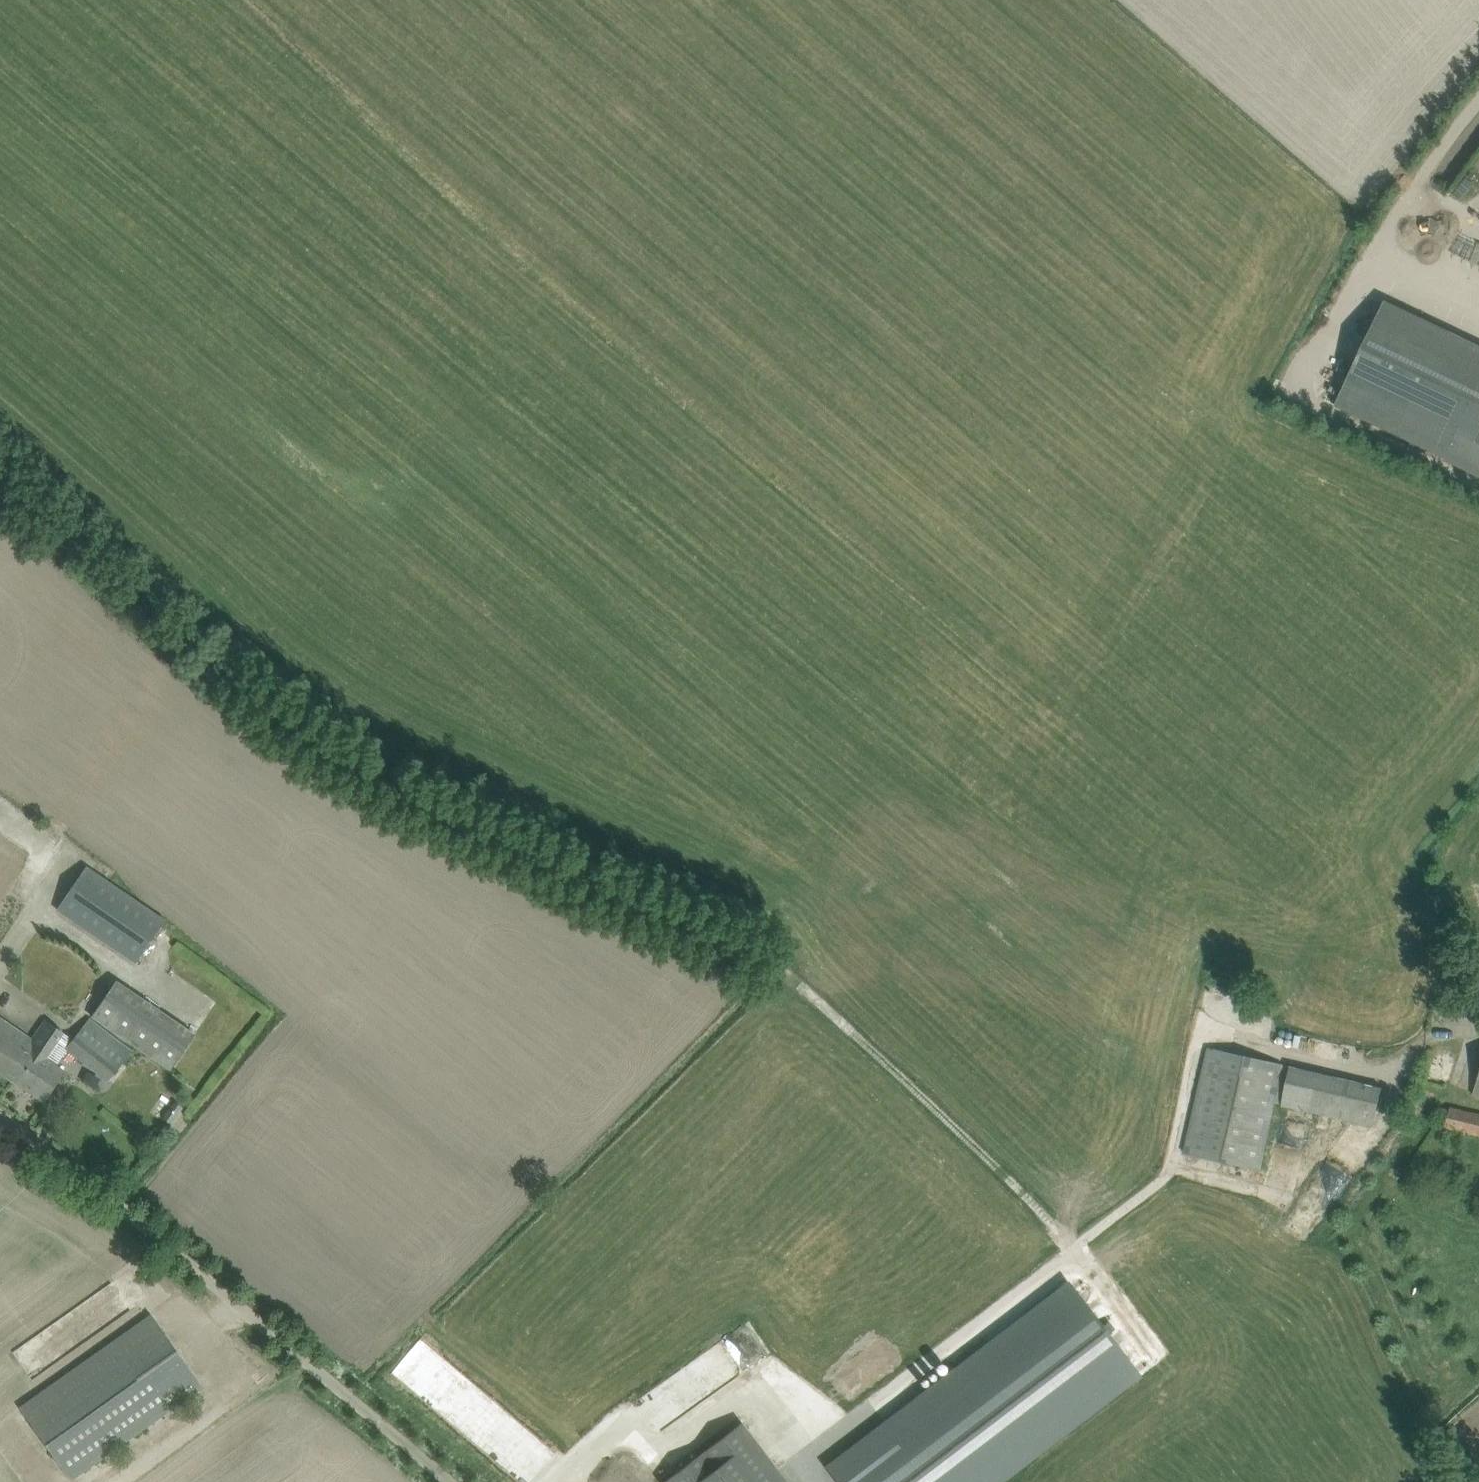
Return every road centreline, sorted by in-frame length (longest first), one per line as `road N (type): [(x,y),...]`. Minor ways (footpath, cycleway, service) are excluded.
road 1 (track): [(0,479),(234,683),(381,790),(743,962),(938,883),(1243,1011),(1250,1043),(1381,1077),(1407,1052),(1478,1029)]
road 2 (unclassified): [(450,1481),(129,1211),(0,1119)]

